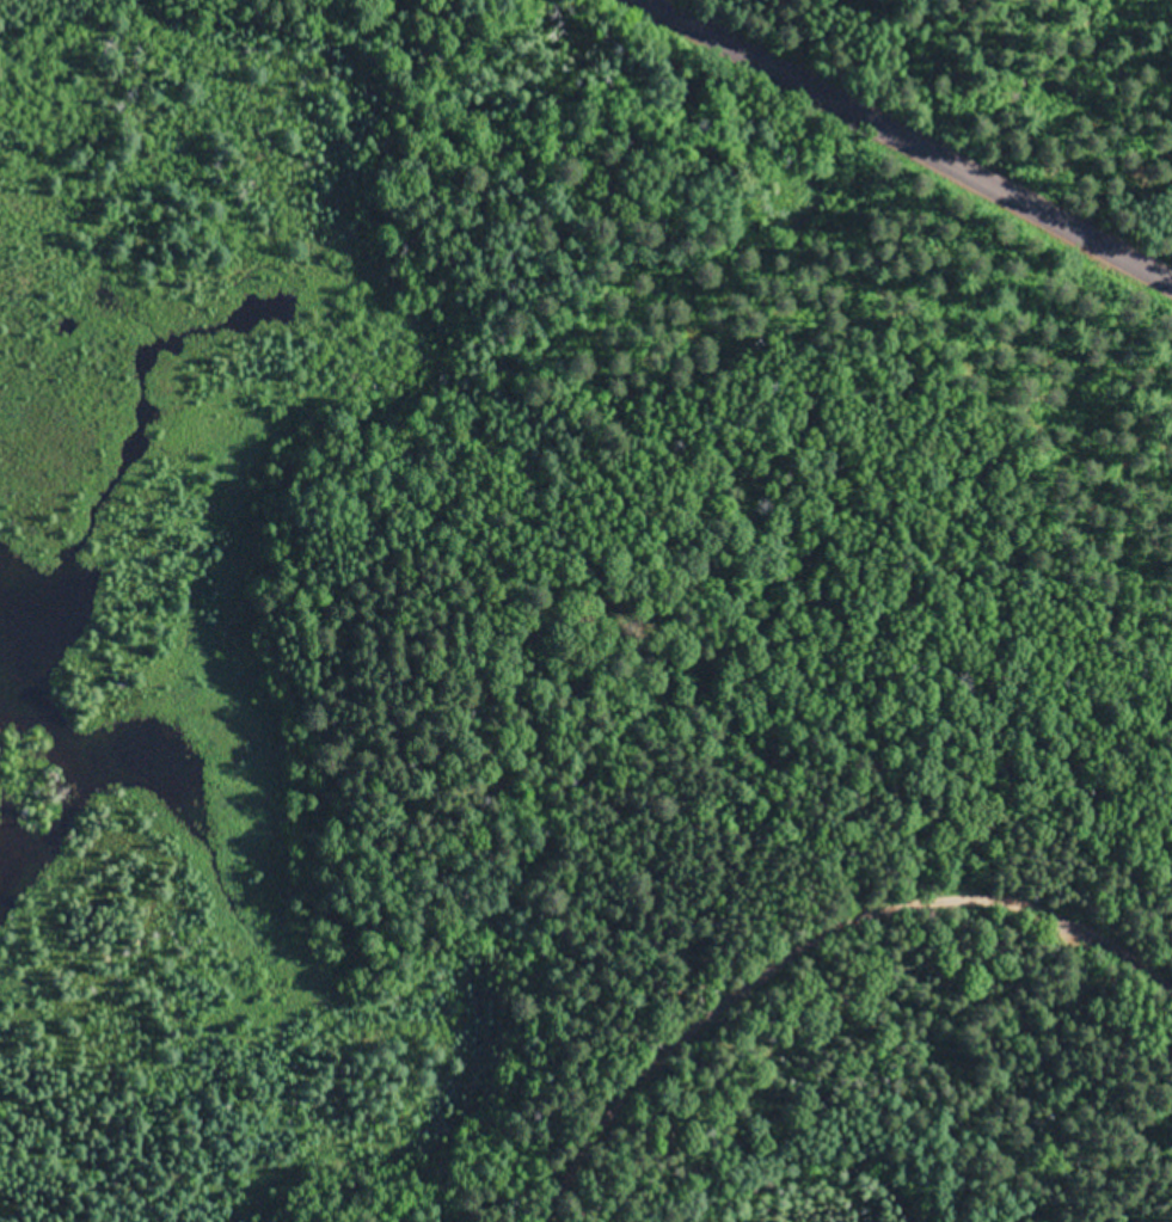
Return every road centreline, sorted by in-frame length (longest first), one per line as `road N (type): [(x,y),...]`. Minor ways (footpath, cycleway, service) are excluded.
road 1 (residential): [(1171,818),(237,807),(118,873),(59,1081),(116,1221)]
road 2 (residential): [(640,0),(1171,294)]

